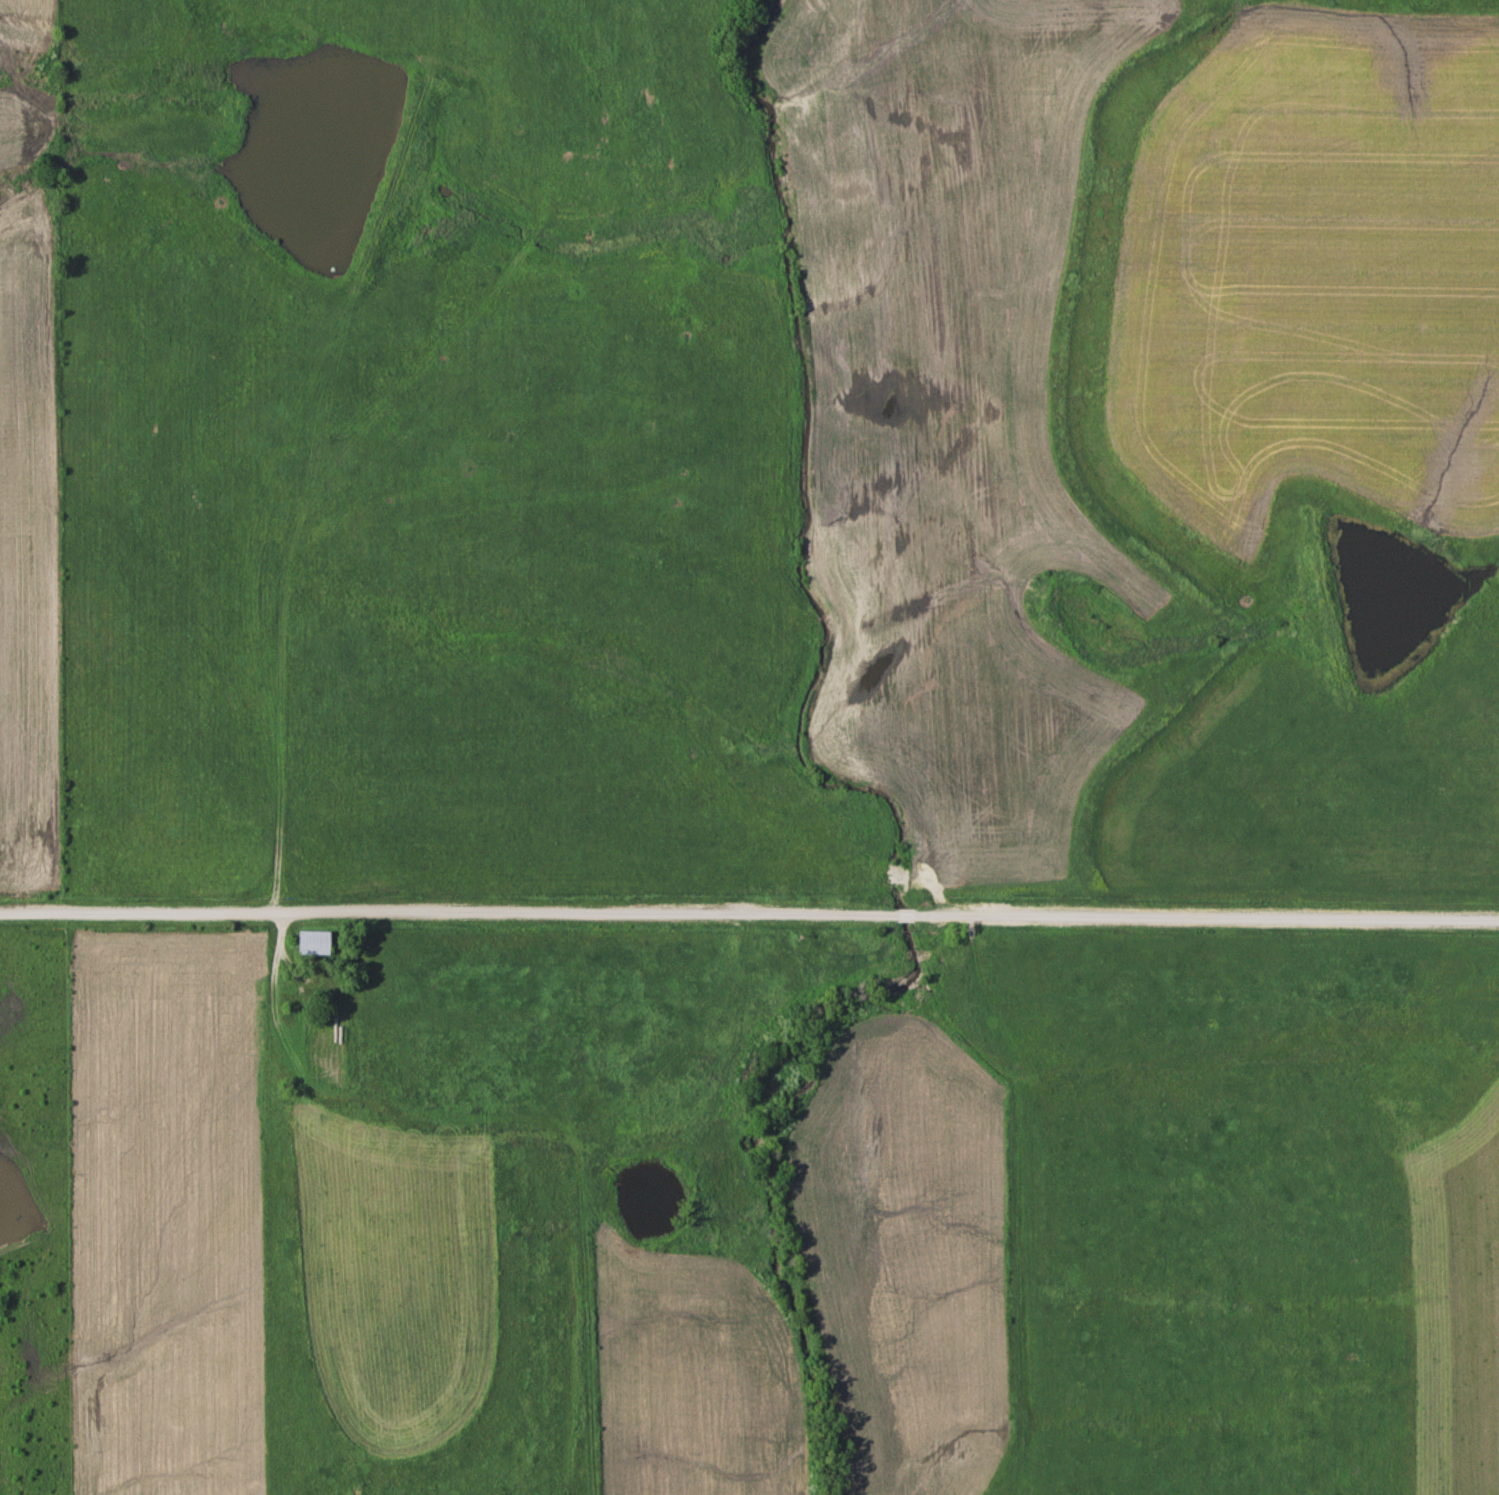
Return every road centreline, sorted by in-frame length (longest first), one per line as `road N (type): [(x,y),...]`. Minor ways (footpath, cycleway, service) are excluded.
road 1 (residential): [(1498,921),(381,908),(0,912)]

